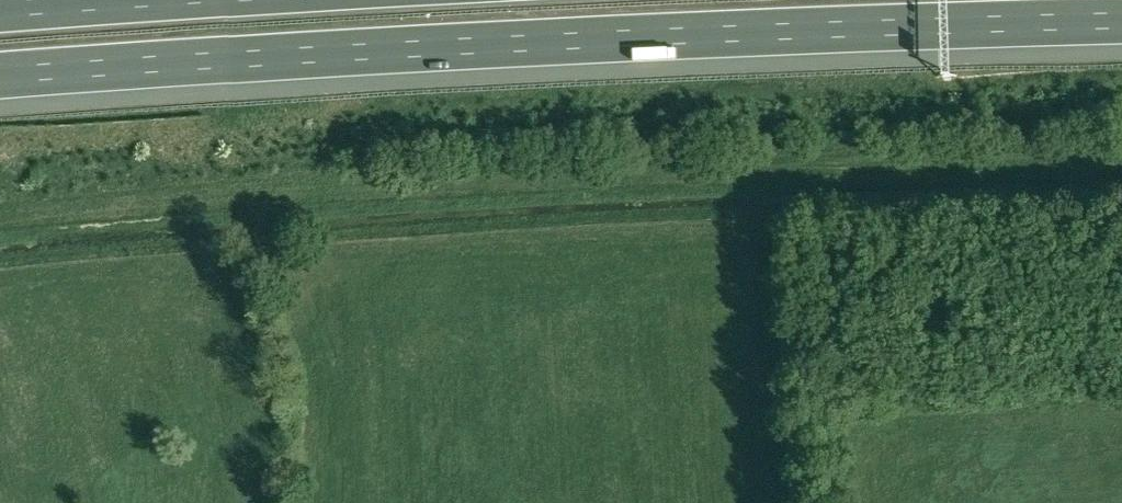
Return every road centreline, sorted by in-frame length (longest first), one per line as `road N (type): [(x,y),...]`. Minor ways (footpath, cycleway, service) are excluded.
road 1 (motorway): [(0,78),(1121,21)]
road 2 (motorway): [(137,0),(0,9)]

